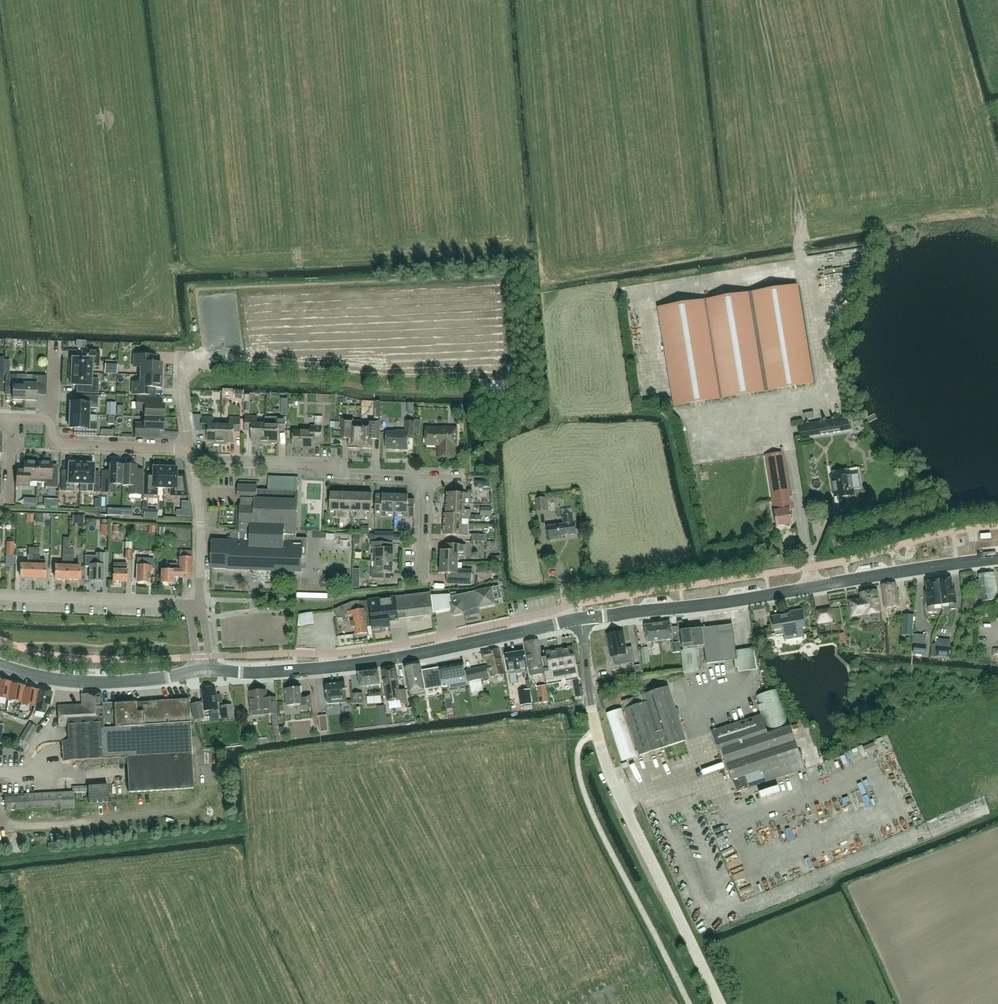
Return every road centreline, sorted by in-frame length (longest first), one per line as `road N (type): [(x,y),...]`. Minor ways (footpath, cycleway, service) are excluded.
road 1 (secondary): [(575,618),(997,558)]
road 2 (tertiary): [(720,1003),(608,772),(575,618)]
road 3 (secondary): [(204,670),(345,665),(575,618)]
road 4 (residential): [(424,475),(192,461)]
road 5 (secondary): [(0,665),(92,682),(204,670)]
road 6 (residential): [(198,604),(0,597)]
road 7 (residential): [(189,448),(50,444),(51,419)]
road 8 (residential): [(198,604),(201,523),(192,461)]

